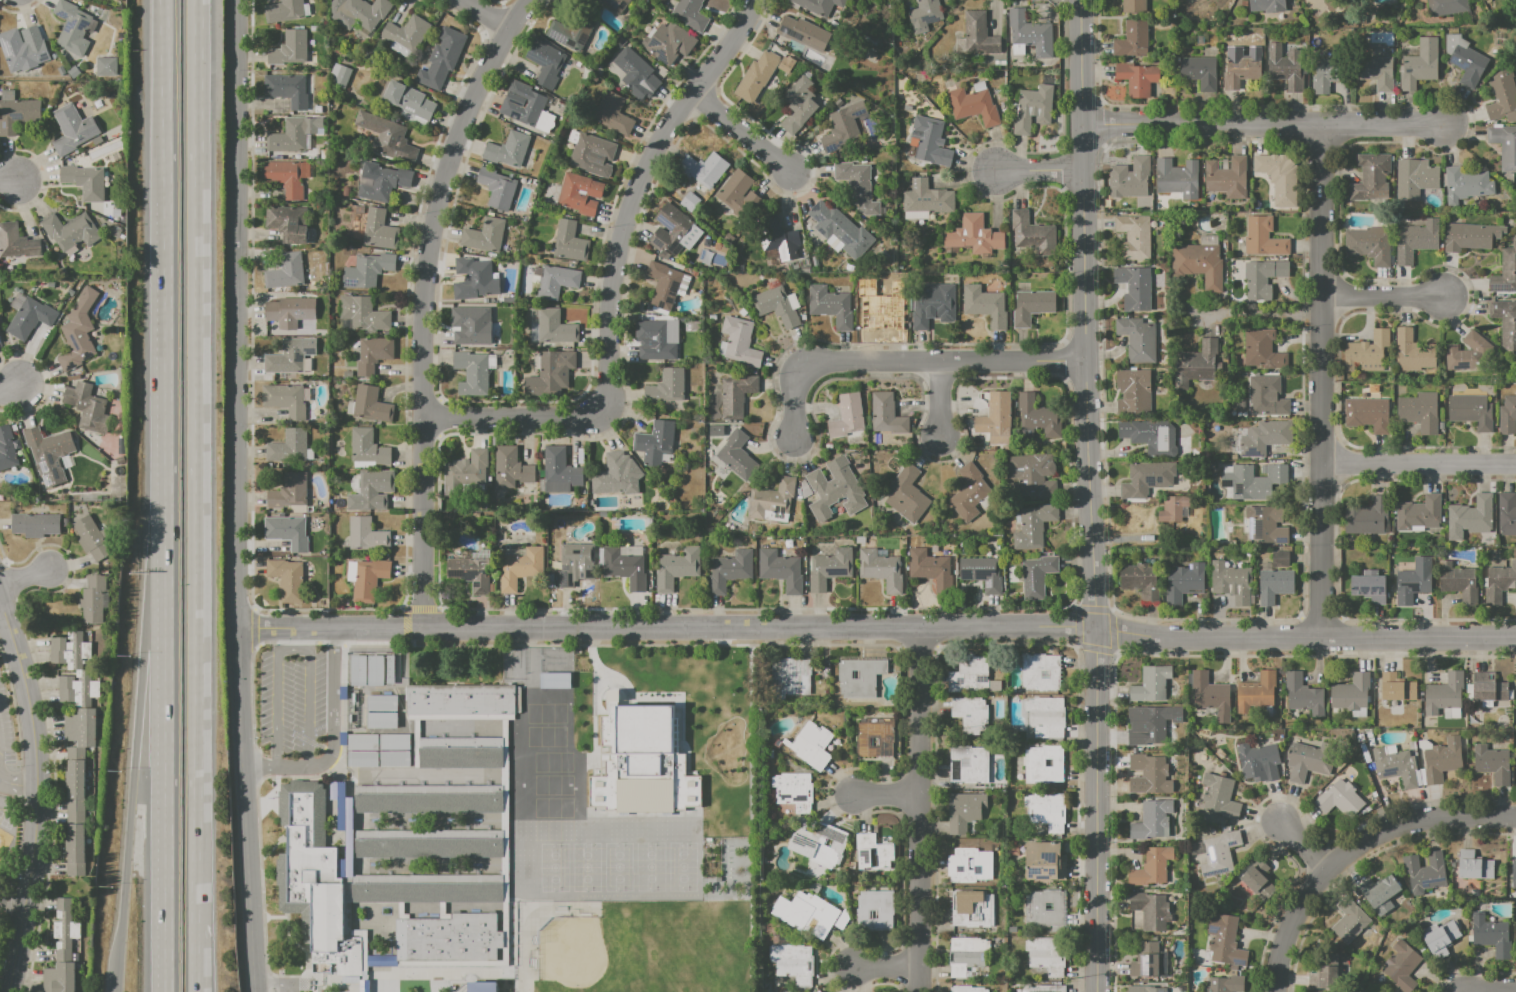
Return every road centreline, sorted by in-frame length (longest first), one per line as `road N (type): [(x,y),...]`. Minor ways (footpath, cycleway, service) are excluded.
road 1 (residential): [(1515,638),(1156,639),(1078,627),(234,629)]
road 2 (tertiary): [(233,0),(234,629),(258,991)]
road 3 (tertiary): [(1078,0),(1096,991)]
road 4 (motorway): [(194,991),(199,0)]
road 5 (residential): [(531,0),(461,121),(431,231),(423,309),(423,629)]
road 6 (residential): [(1320,125),(1322,639)]
road 7 (motorway): [(168,175),(166,629)]
road 8 (residential): [(755,0),(648,154),(618,234),(606,380),(594,407)]
road 9 (tertiary): [(0,589),(32,707),(34,781),(25,903),(8,991)]
road 10 (residential): [(1445,124),(1080,126)]
road 11 (residential): [(922,627),(921,991)]
road 12 (motorway): [(166,629),(167,991)]
road 13 (motorway): [(166,629),(143,650),(117,976)]
road 14 (residential): [(1084,361),(830,361),(803,368),(793,389),(794,434)]
road 15 (residential): [(1515,816),(1433,817),(1348,852),(1282,943),(1277,991)]
road 16 (residential): [(1515,465),(1322,464)]
road 17 (motorway): [(166,0),(168,175)]
road 18 (residential): [(594,407),(567,418),(425,417)]
road 19 (residential): [(793,178),(692,92)]
road 20 (residential): [(1442,296),(1322,297)]

